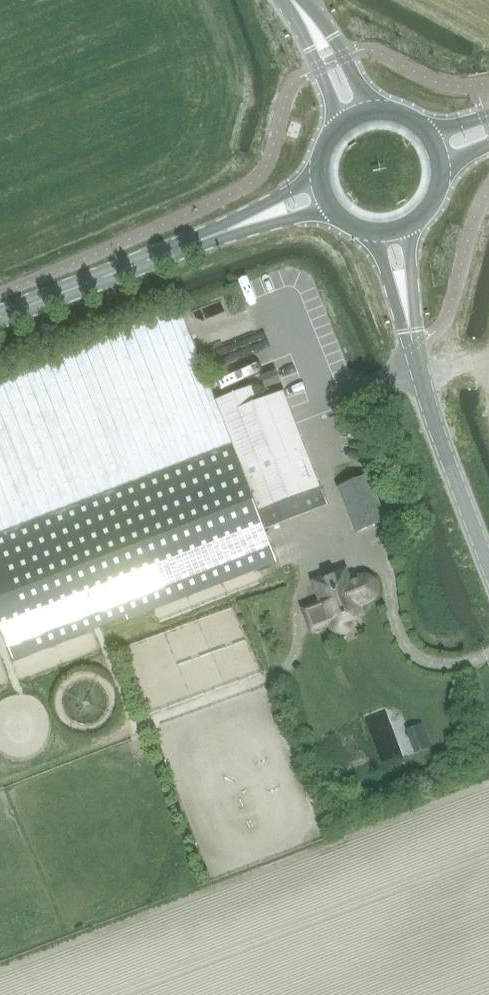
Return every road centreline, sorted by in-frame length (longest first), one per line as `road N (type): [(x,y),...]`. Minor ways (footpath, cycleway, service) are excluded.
road 1 (unclassified): [(488,572),(430,419),(414,353)]
road 2 (tertiary): [(0,317),(194,243)]
road 3 (tertiary): [(320,172),(194,243)]
road 4 (unclassified): [(287,0),(319,66),(335,133)]
road 5 (tertiary): [(194,243),(331,209)]
road 6 (unclassified): [(375,113),(324,22),(300,0)]
road 7 (unclassified): [(414,353),(412,224)]
road 8 (unclassified): [(373,233),(414,353)]

